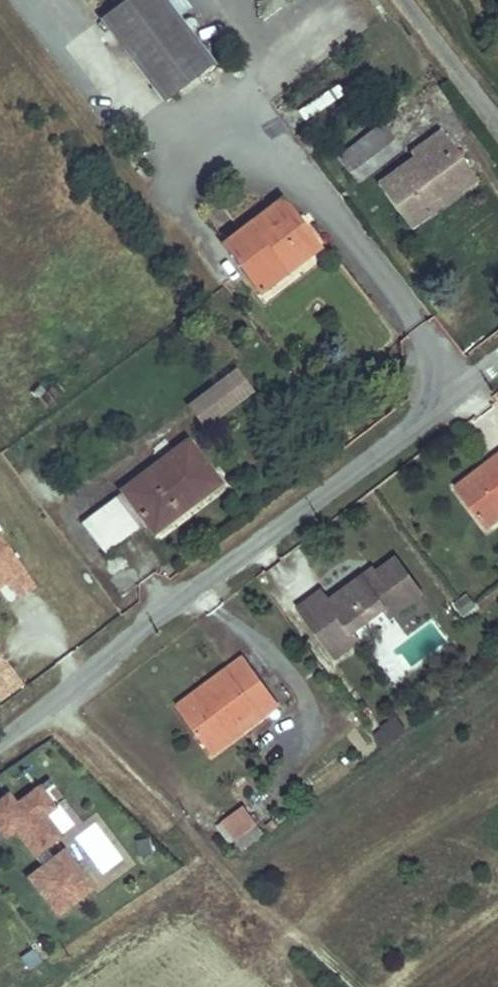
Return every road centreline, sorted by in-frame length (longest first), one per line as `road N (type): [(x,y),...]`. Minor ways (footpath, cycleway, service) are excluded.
road 1 (residential): [(0,741),(497,359)]
road 2 (track): [(351,986),(235,878),(70,687)]

